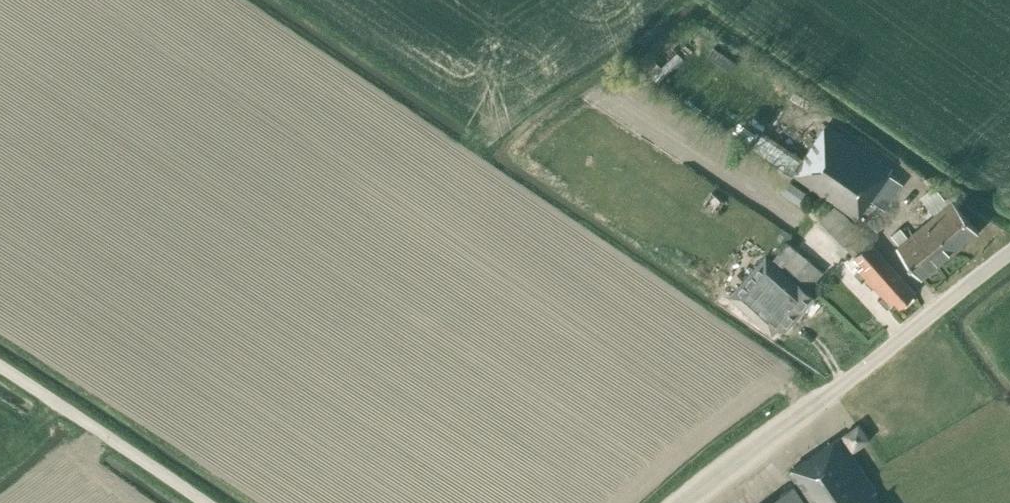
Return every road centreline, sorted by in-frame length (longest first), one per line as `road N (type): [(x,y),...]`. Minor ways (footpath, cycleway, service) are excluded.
road 1 (unclassified): [(687,502),(1009,256)]
road 2 (unclassified): [(212,502),(0,360)]

